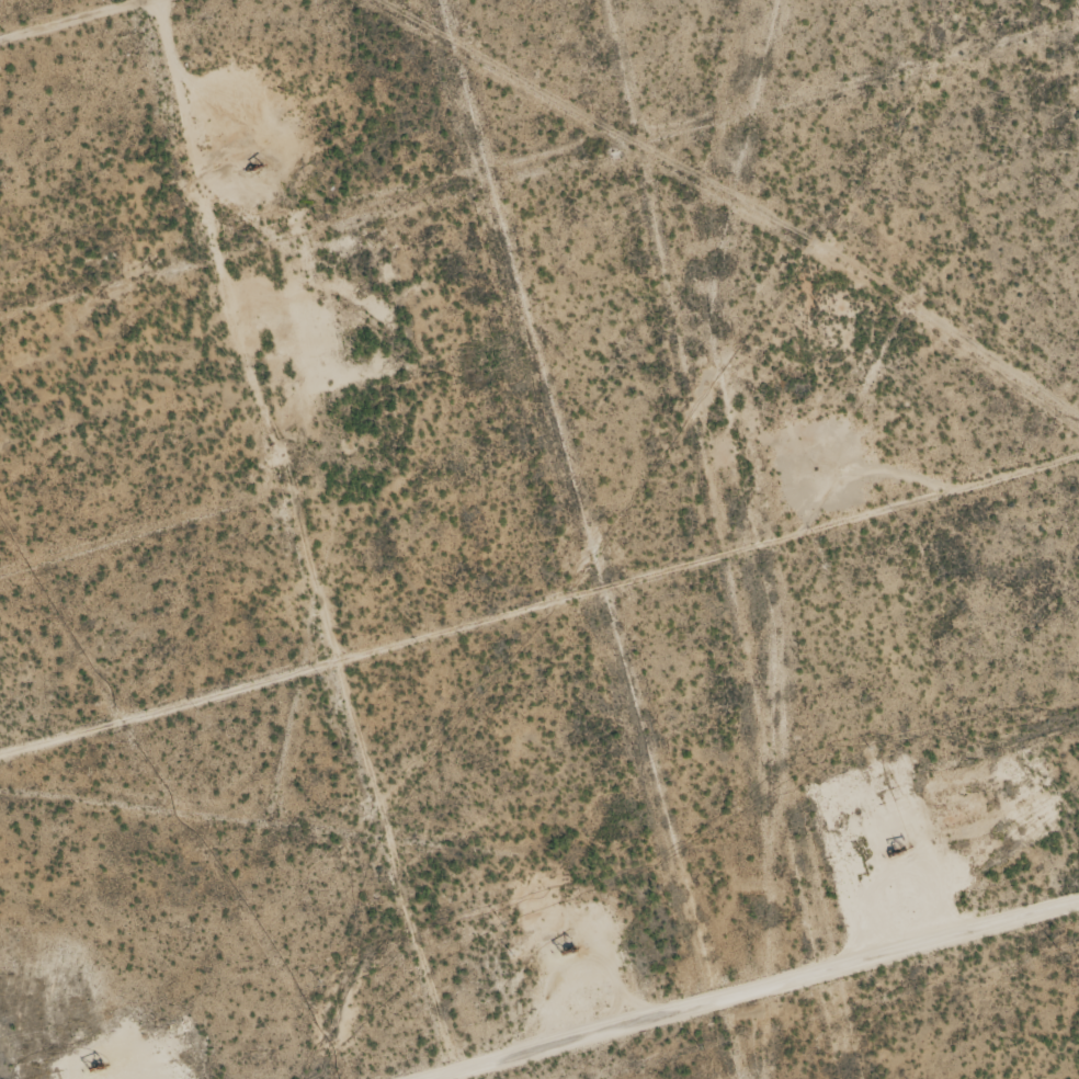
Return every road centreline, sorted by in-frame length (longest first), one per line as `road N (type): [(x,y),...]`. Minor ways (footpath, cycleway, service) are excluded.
road 1 (track): [(594,1078),(1078,941)]
road 2 (track): [(0,77),(272,0)]

